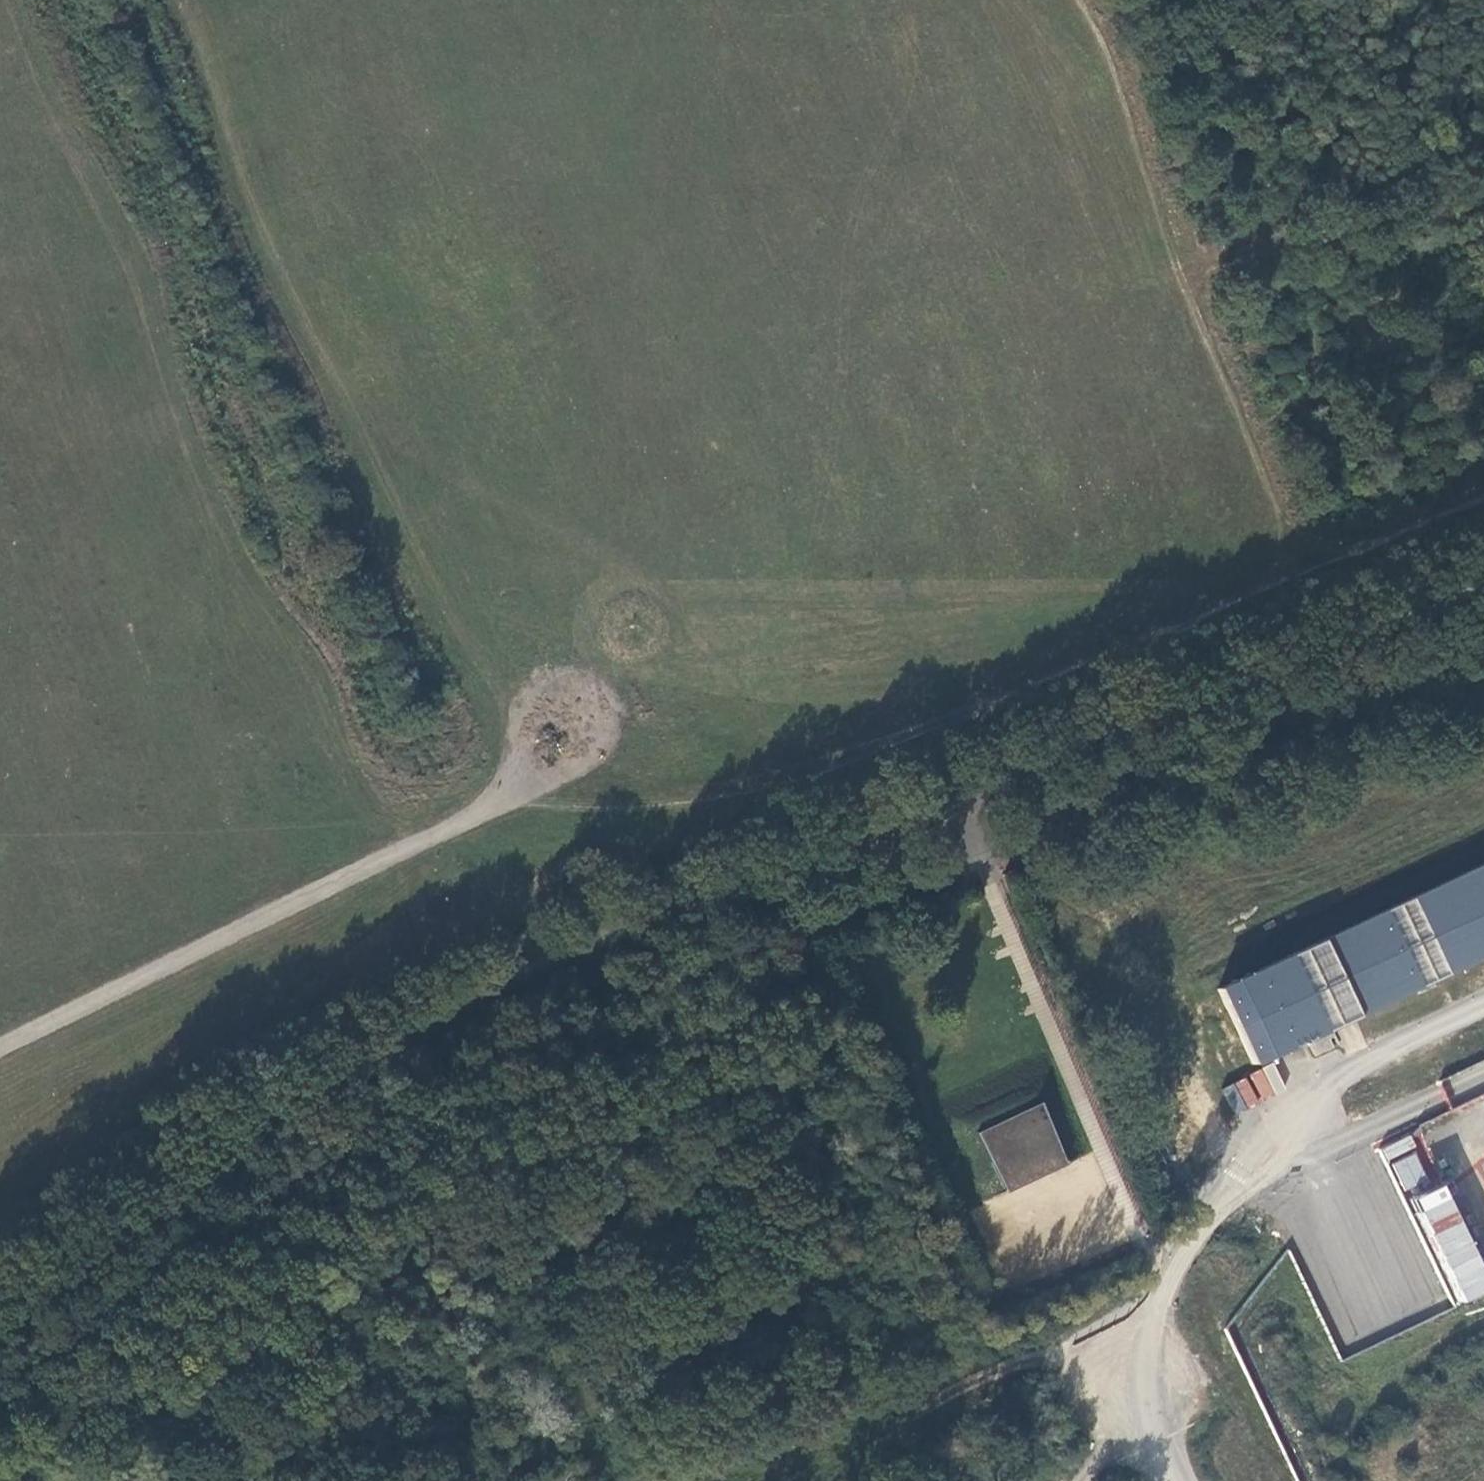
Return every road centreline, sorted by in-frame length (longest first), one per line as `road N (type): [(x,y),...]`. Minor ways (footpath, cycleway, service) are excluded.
road 1 (residential): [(0,1375),(304,1143),(963,800),(1026,775)]
road 2 (track): [(0,1045),(516,789)]

